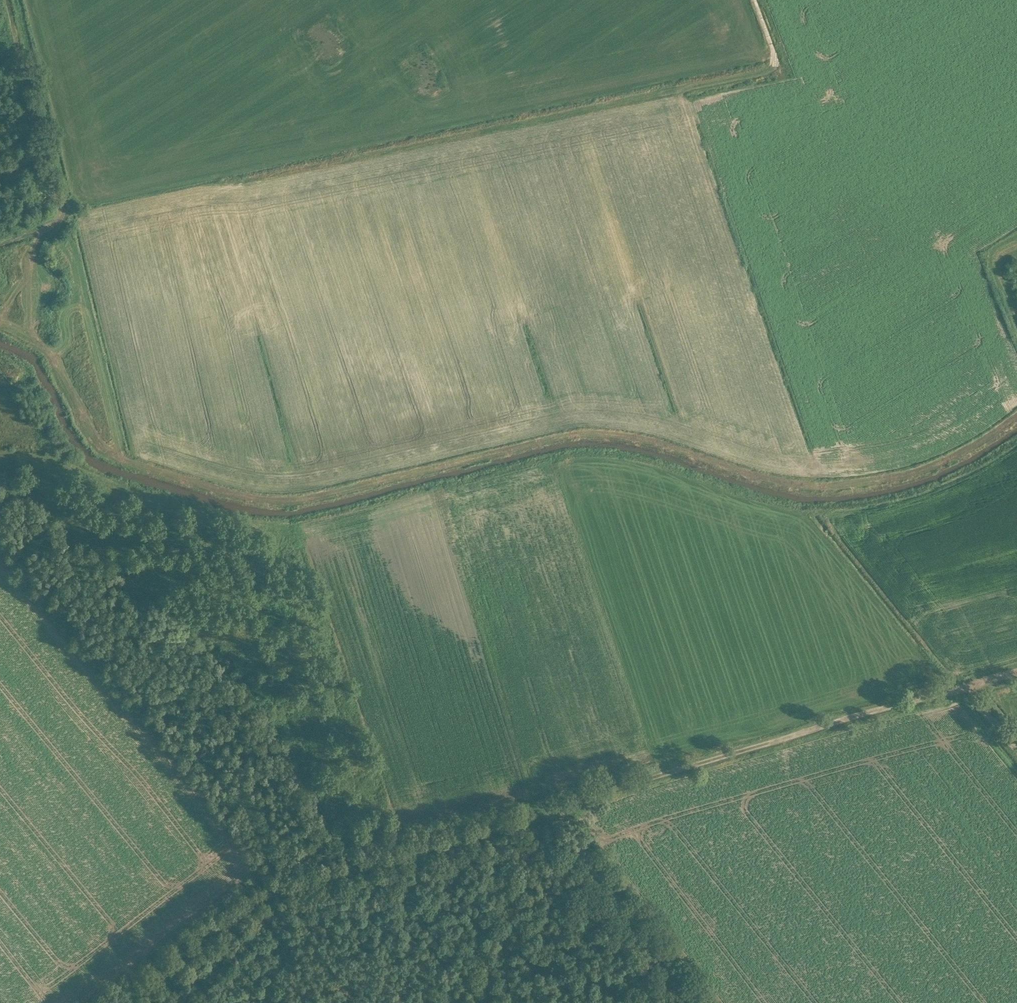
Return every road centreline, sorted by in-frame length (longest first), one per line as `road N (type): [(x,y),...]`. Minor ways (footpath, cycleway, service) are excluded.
road 1 (track): [(969,688),(272,885),(137,999)]
road 2 (track): [(225,186),(769,71),(776,61),(754,0)]
road 3 (track): [(697,1002),(550,806)]
road 4 (track): [(481,1002),(550,806)]

